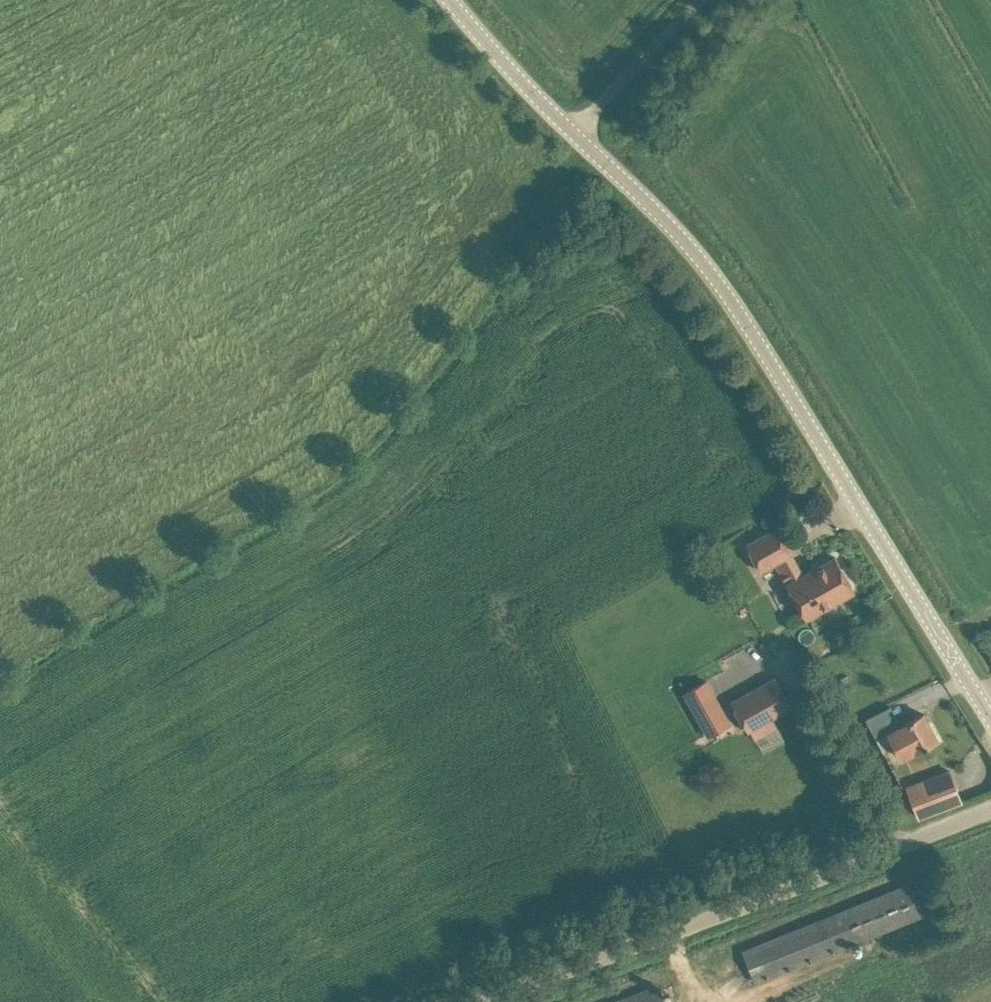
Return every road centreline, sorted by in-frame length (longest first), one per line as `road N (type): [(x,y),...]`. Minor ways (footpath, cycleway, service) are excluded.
road 1 (unclassified): [(990,711),(753,327),(668,223),(450,0)]
road 2 (unclassified): [(474,1001),(990,810)]

